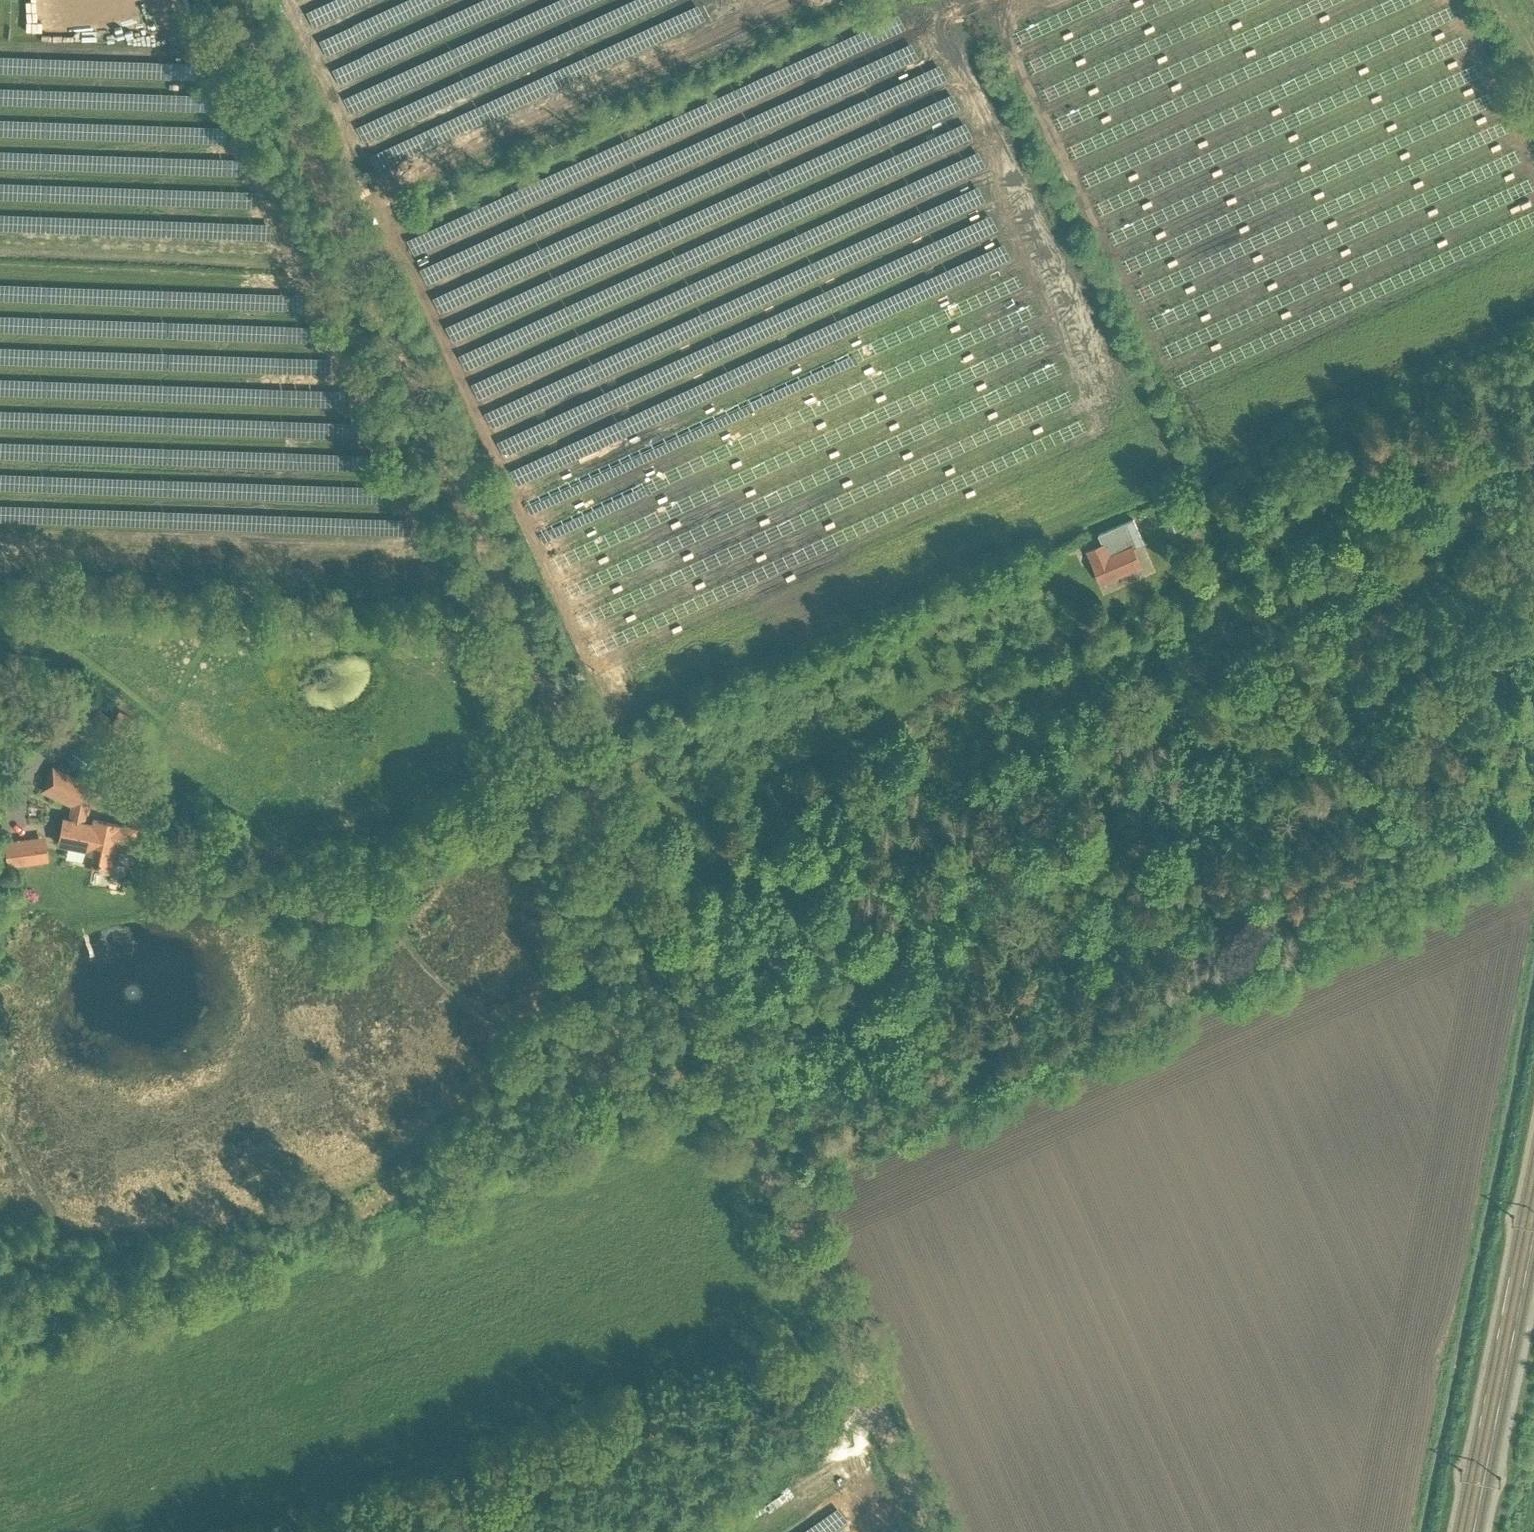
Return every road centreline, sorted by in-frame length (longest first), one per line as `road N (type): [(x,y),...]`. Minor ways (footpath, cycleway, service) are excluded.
road 1 (track): [(241,0),(930,1531)]

